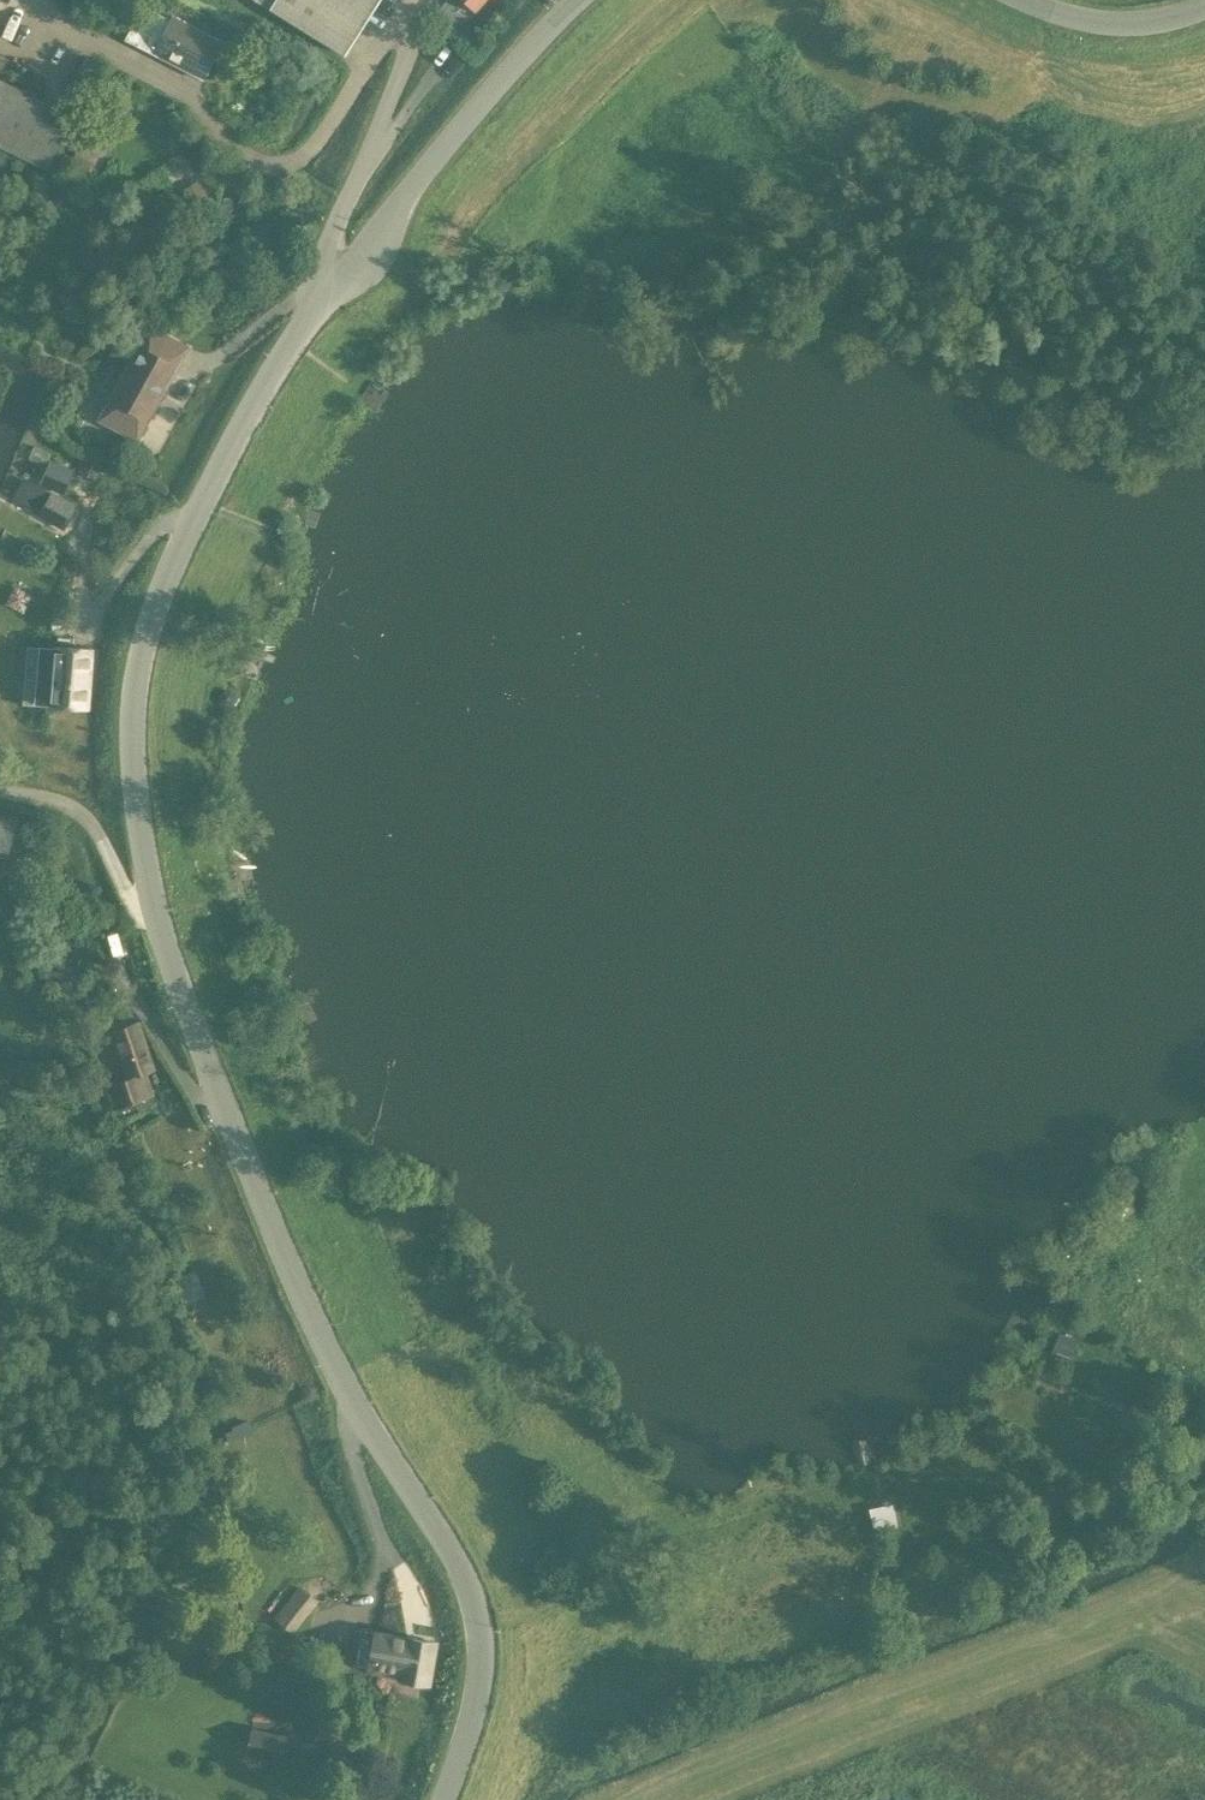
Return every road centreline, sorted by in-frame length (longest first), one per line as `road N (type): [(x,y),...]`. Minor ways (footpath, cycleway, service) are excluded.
road 1 (unclassified): [(436,1799),(473,1694),(472,1637),(458,1584),(310,1331),(229,1131),(169,967),(147,879),(133,798),(129,695),(158,587),(320,296),(573,0)]
road 2 (track): [(1204,1566),(1110,1620),(821,1724),(676,1799)]
road 3 (unclassified): [(1009,0),(1076,27),(1121,30),(1204,10)]
road 4 (track): [(0,1302),(140,1301)]

